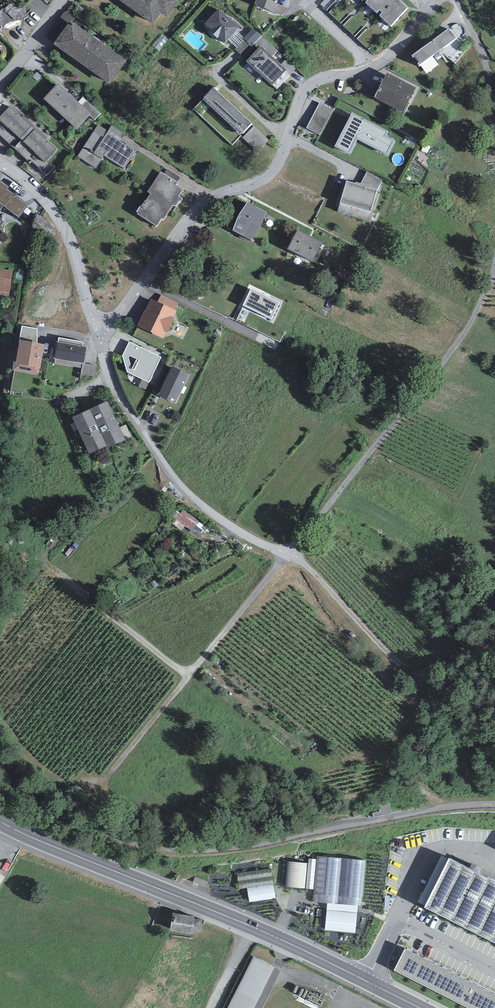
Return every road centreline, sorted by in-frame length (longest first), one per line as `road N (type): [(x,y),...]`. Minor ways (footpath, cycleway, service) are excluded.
road 1 (residential): [(99,336),(199,207),(274,171),(310,87),(362,74),(390,57),(439,0)]
road 2 (secondary): [(420,1007),(0,821)]
road 3 (track): [(293,553),(461,338),(494,270)]
road 4 (residential): [(99,336),(121,400),(188,494),(236,531),(293,553)]
road 5 (track): [(293,553),(97,781)]
road 6 (track): [(293,553),(415,672),(452,666),(494,638)]
road 7 (residential): [(0,162),(58,217),(99,336)]
road 8 (track): [(198,660),(75,570)]

